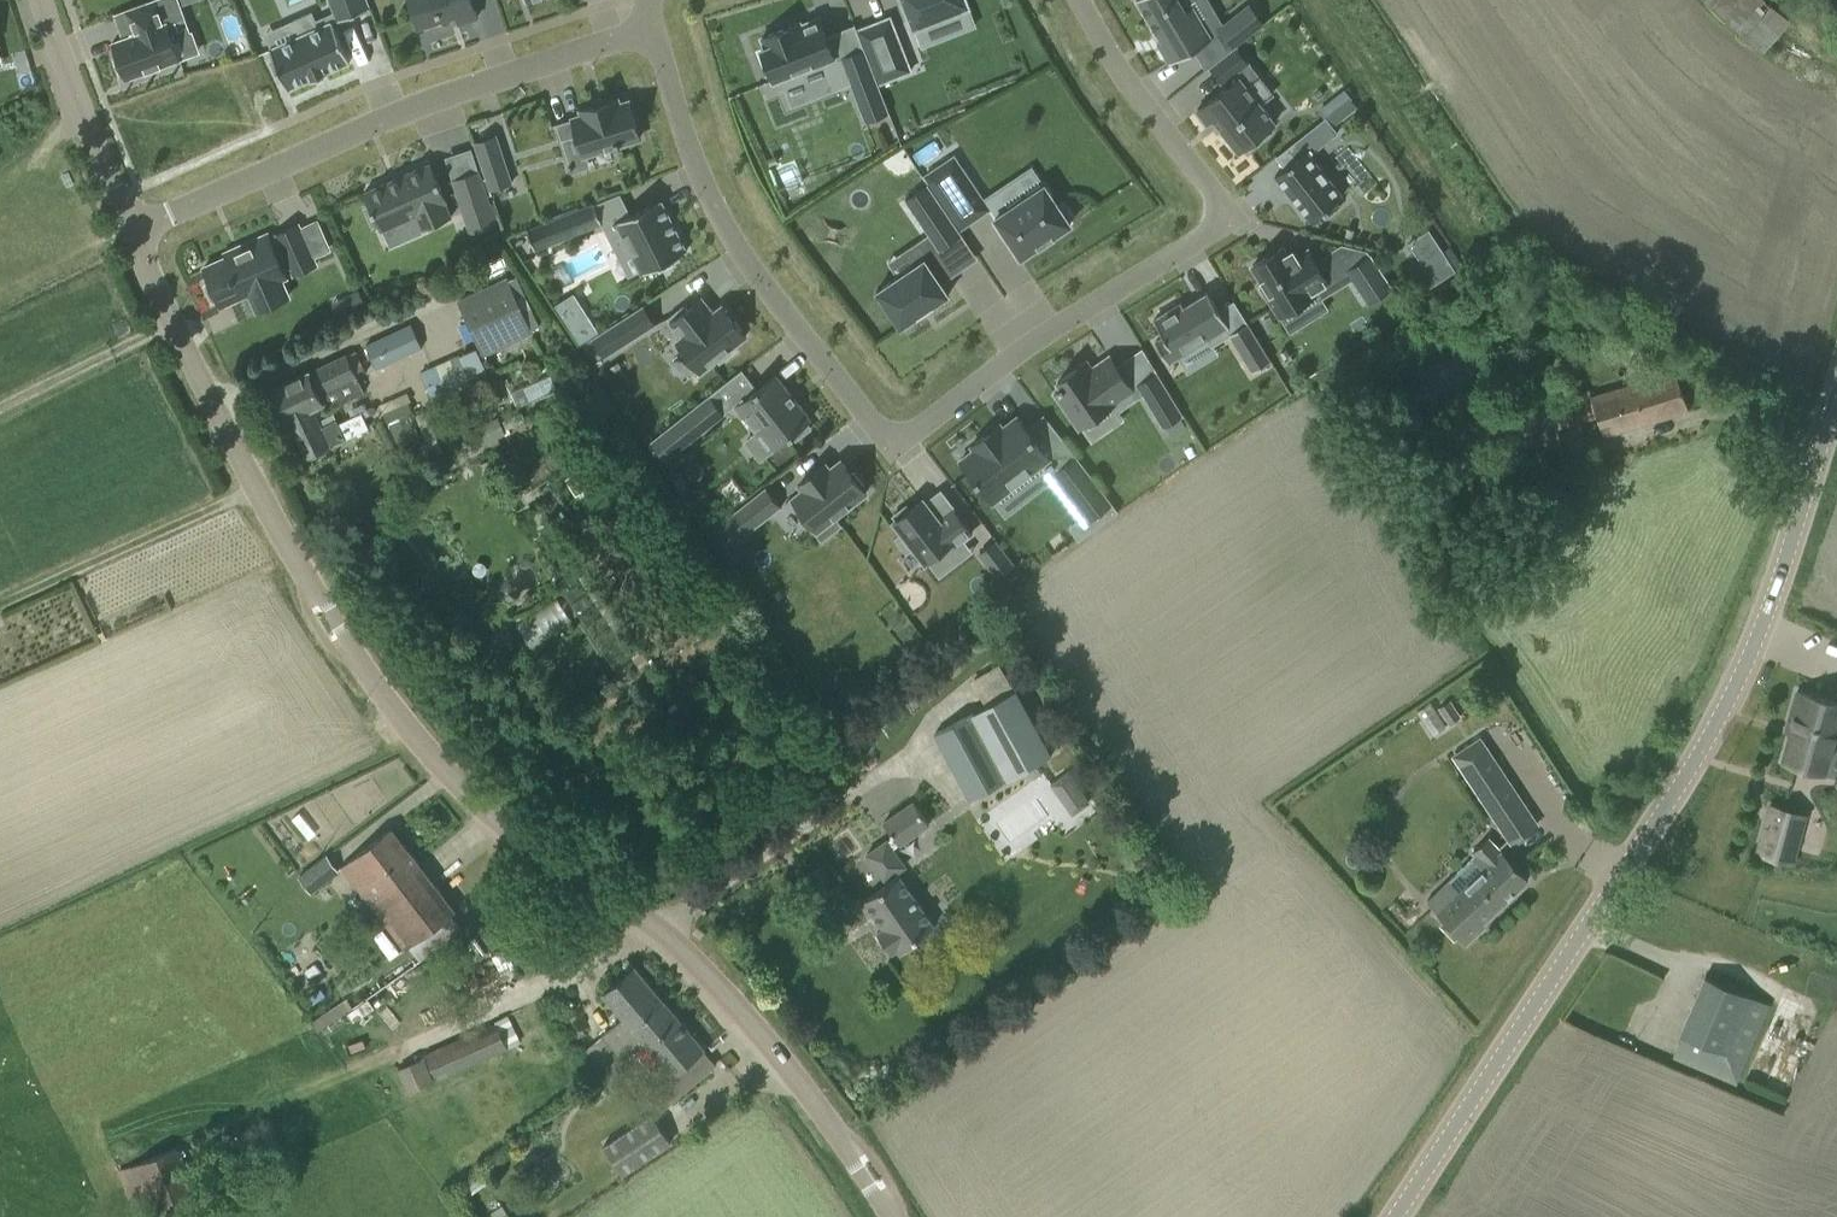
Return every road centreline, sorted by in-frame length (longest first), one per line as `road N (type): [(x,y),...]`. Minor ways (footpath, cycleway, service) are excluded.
road 1 (unclassified): [(892,1216),(766,1041),(688,955),(547,858),(462,787),(380,692),(270,513),(134,230)]
road 2 (residential): [(1084,0),(1137,88),(1216,188),(1218,228),(899,436),(871,417),(768,284),(714,196),(669,70)]
road 3 (tertiary): [(1396,1216),(1712,727),(1757,637),(1836,384)]
road 4 (residential): [(134,230),(400,114),(655,30)]
road 5 (unclassified): [(134,230),(46,0)]
road 6 (track): [(173,323),(0,408)]

